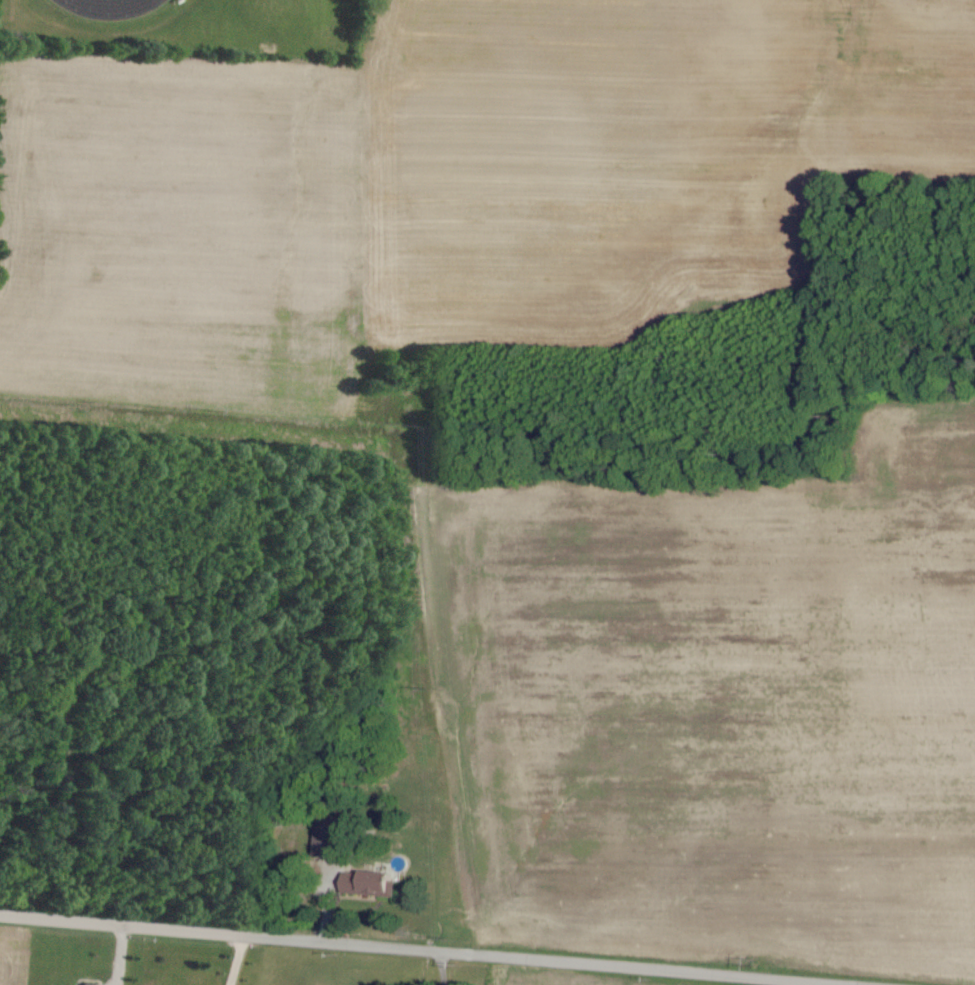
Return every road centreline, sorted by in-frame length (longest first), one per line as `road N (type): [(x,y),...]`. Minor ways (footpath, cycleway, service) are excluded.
road 1 (residential): [(850,984),(0,914)]

